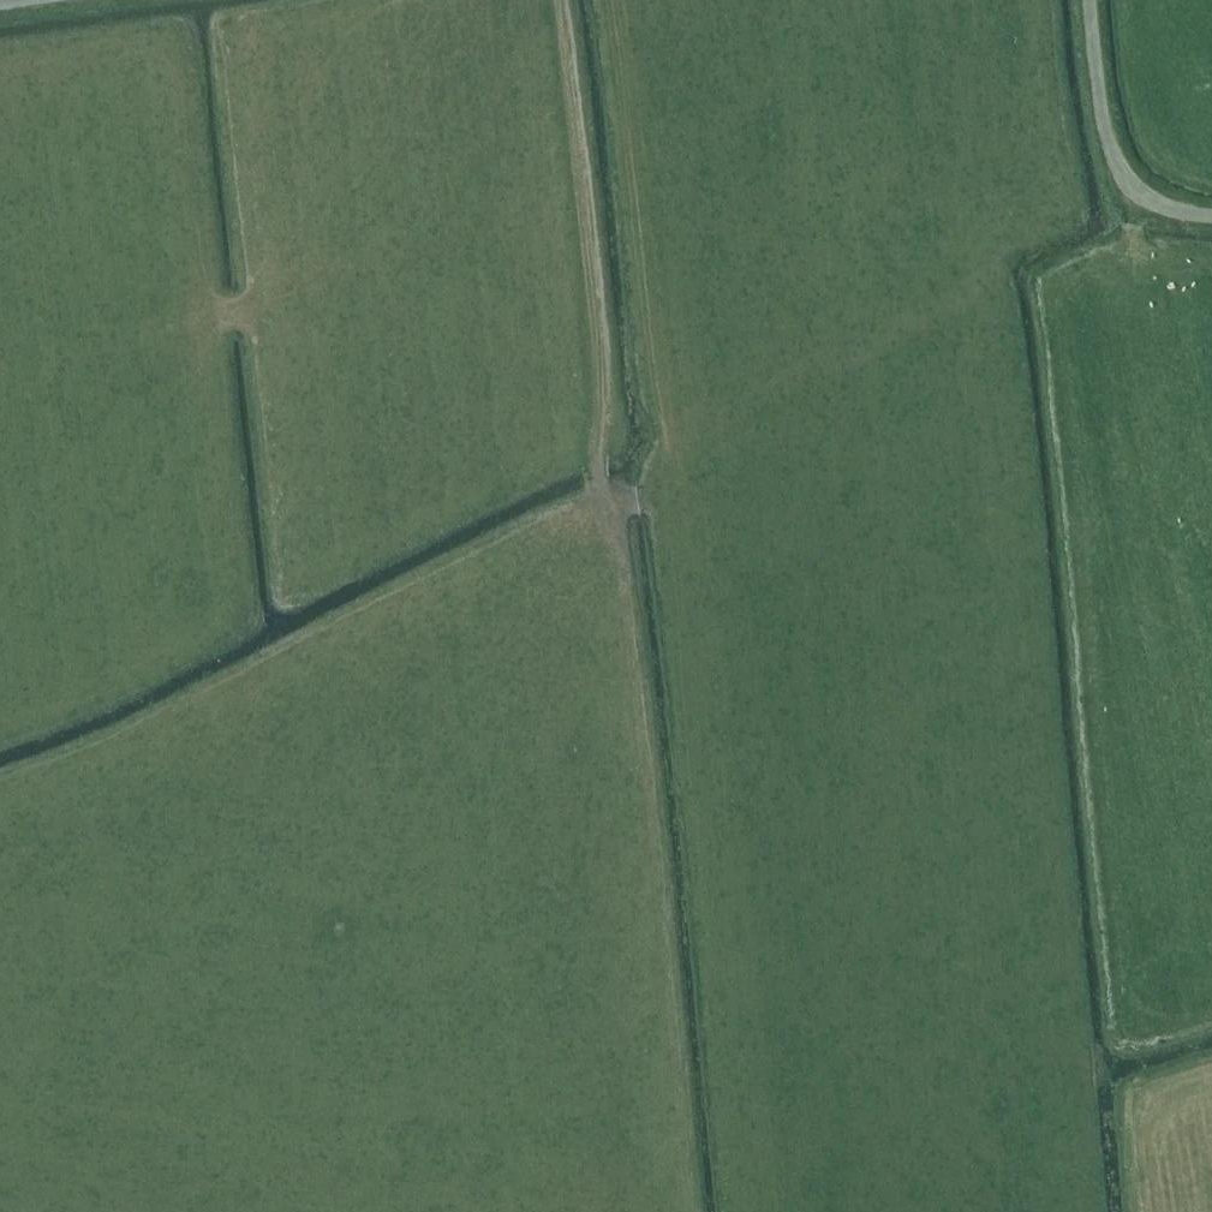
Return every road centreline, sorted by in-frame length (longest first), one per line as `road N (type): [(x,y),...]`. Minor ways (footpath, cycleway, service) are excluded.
road 1 (unclassified): [(1211,215),(1168,207),(1122,174),(1102,112),(1089,0)]

